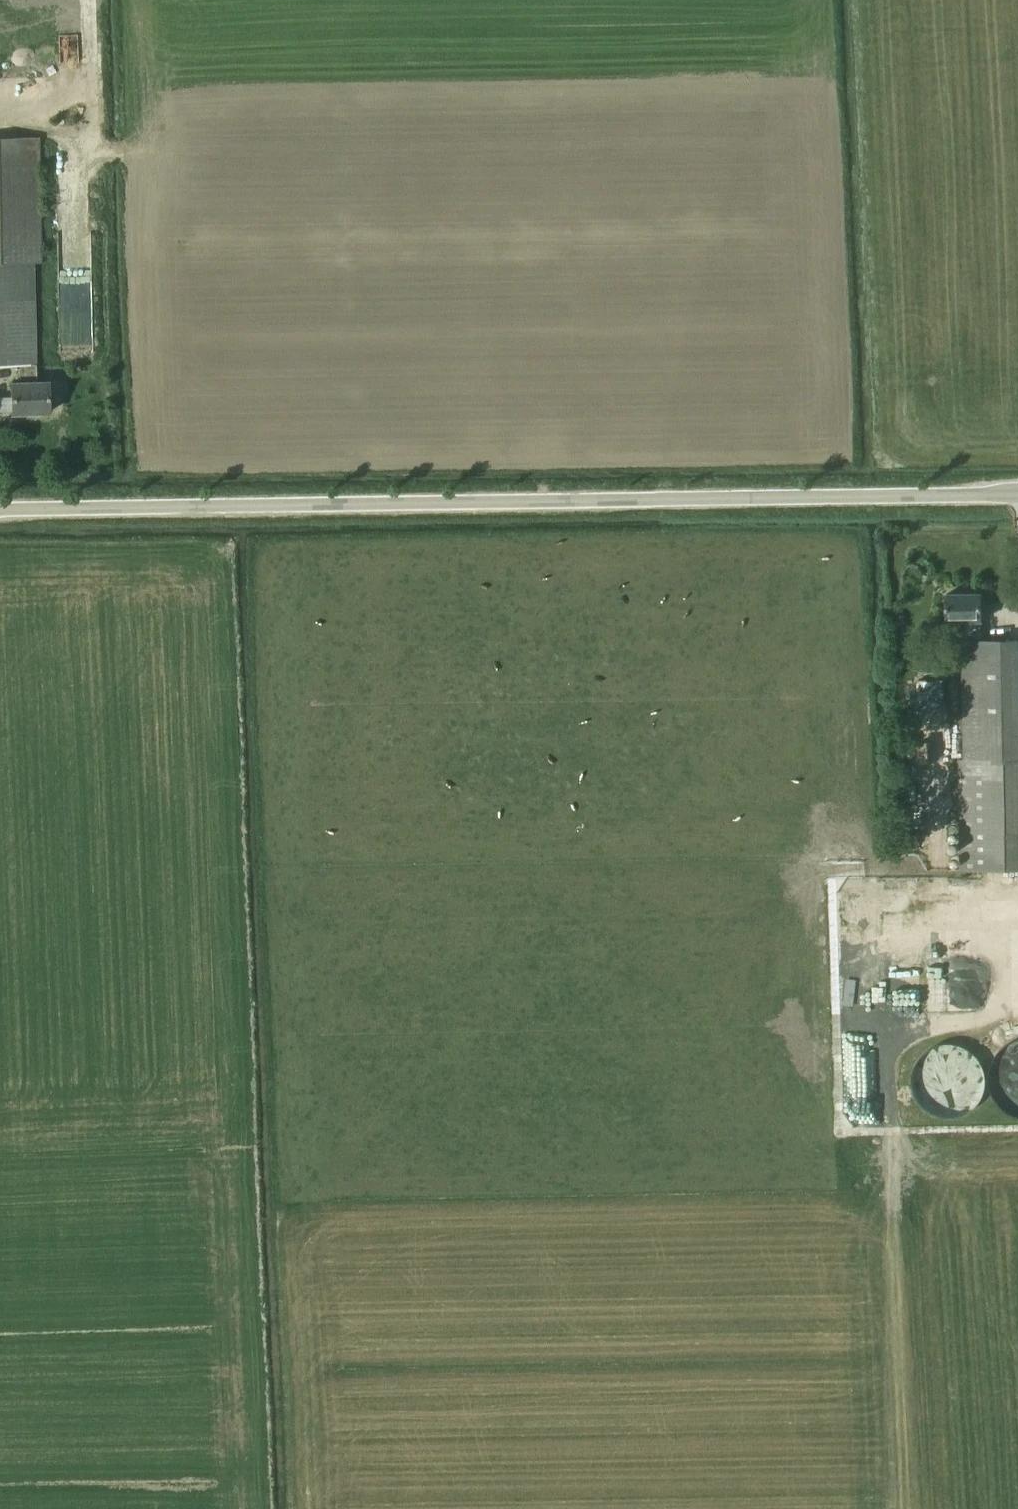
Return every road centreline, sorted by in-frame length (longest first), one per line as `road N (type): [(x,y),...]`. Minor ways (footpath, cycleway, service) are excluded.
road 1 (unclassified): [(0,511),(1017,497)]

